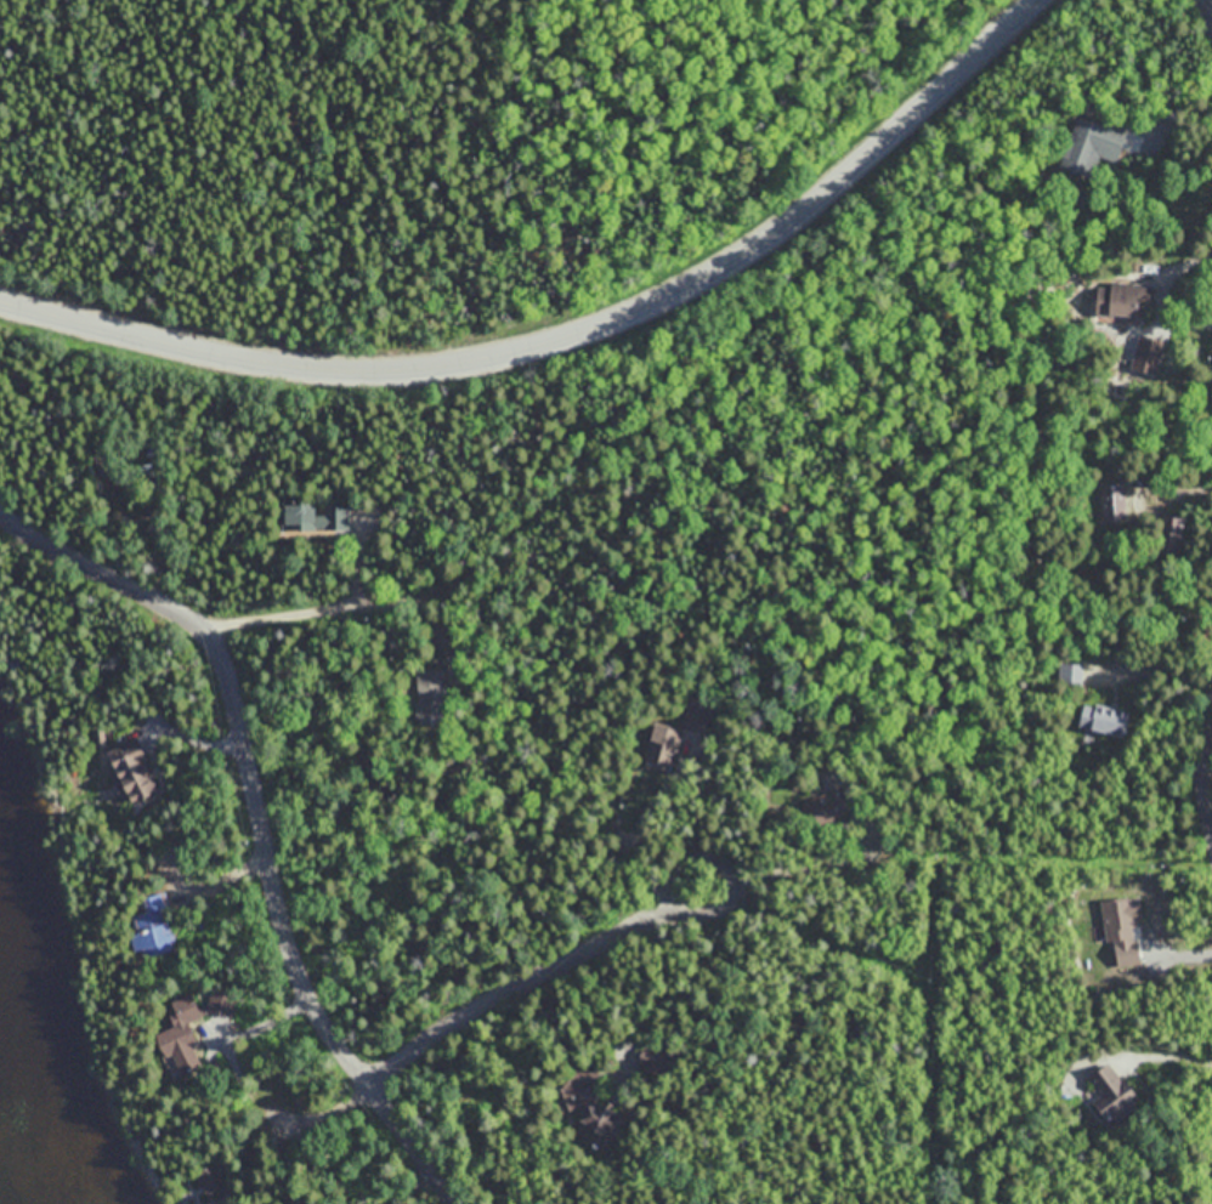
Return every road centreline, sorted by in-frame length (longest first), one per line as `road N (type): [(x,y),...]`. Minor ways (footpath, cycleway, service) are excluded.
road 1 (tertiary): [(0,302),(244,357),(355,373),(526,346),(634,309),(712,272),(829,187),(1039,0)]
road 2 (residential): [(448,1203),(317,1011),(288,945),(230,682),(211,646),(170,610),(35,541),(0,514)]
road 3 (residential): [(721,360),(426,603),(182,619)]
road 4 (residential): [(368,1086),(440,1028),(557,965),(622,909),(708,916)]
road 5 (residential): [(1211,709),(1202,788),(1211,848)]

